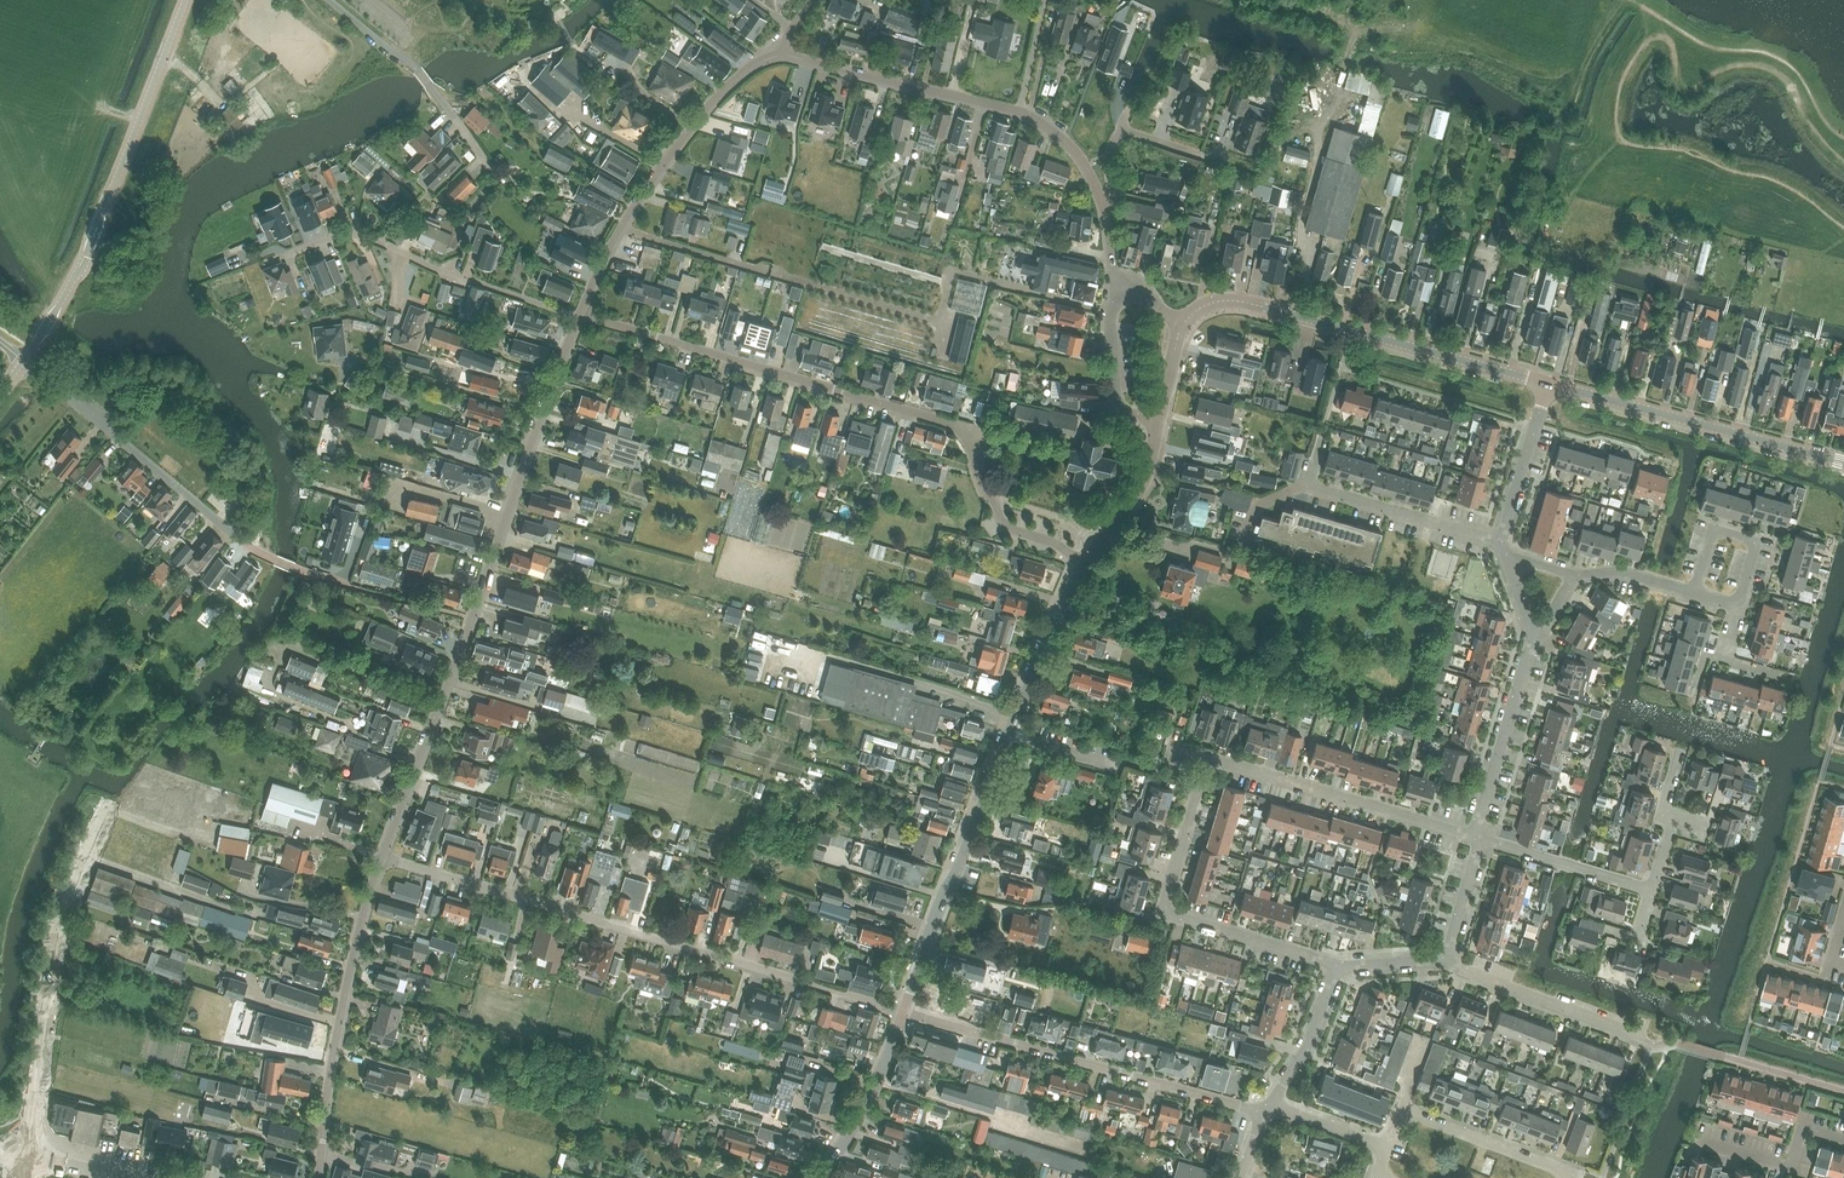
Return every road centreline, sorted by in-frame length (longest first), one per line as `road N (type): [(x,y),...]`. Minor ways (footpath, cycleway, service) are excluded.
road 1 (residential): [(1085,562),(991,515),(968,439),(956,427),(581,313)]
road 2 (residential): [(383,858),(579,318)]
road 3 (residential): [(383,858),(904,1012)]
road 4 (tertiary): [(904,1012),(1005,729),(1085,562)]
road 5 (residential): [(367,515),(347,573),(338,578),(294,567),(239,540),(25,364)]
road 6 (unclassified): [(25,364),(85,257),(186,0)]
road 7 (tertiary): [(1548,384),(1235,301),(1199,308),(1181,326)]
road 8 (residential): [(1106,215),(1074,151),(1037,119),(780,55)]
road 9 (residential): [(904,1012),(1267,1108)]
road 10 (residential): [(27,1155),(56,936),(102,817)]
road 11 (residential): [(1338,967),(1164,913),(1209,758)]
road 12 (residential): [(581,313),(668,160),(721,94),(780,55)]
road 13 (residential): [(319,1177),(334,1062),(383,858)]
road 14 (residential): [(579,318),(351,234),(282,258)]
road 15 (tertiary): [(1843,464),(1548,384)]
road 16 (residential): [(1473,837),(1209,758)]
road 17 (residential): [(495,172),(430,84),(328,0)]
road 18 (residential): [(1501,541),(1313,487),(1322,442)]
road 19 (residential): [(1446,963),(1643,1041)]
road 20 (residential): [(1473,837),(1533,637)]
road 21 (residential): [(1106,215),(1120,132),(1219,160)]
road 22 (tertiary): [(820,1177),(870,1096),(904,1012)]
road 23 (residential): [(1481,840),(1652,892)]
road 24 (residential): [(1402,1109),(1566,1177)]
road 25 (residential): [(1158,422),(1129,413),(1115,395),(1115,275)]
road 26 (residential): [(1843,1139),(1801,1130),(1786,1165),(1700,1140)]
road 27 (residential): [(1738,606),(1754,546),(1749,539),(1712,535),(1694,593)]
road 28 (residential): [(1501,541),(1548,384)]
road 29 (tertiary): [(1085,562),(1138,490),(1158,422)]
road 30 (residential): [(1267,1108),(1314,1036),(1338,967)]
road 31 (residential): [(1446,963),(1481,840)]
road 32 (residential): [(1387,1148),(1267,1108)]
road 33 (residential): [(1694,593),(1619,571),(1572,576)]
road 34 (residential): [(1843,917),(1822,980),(1768,963)]

